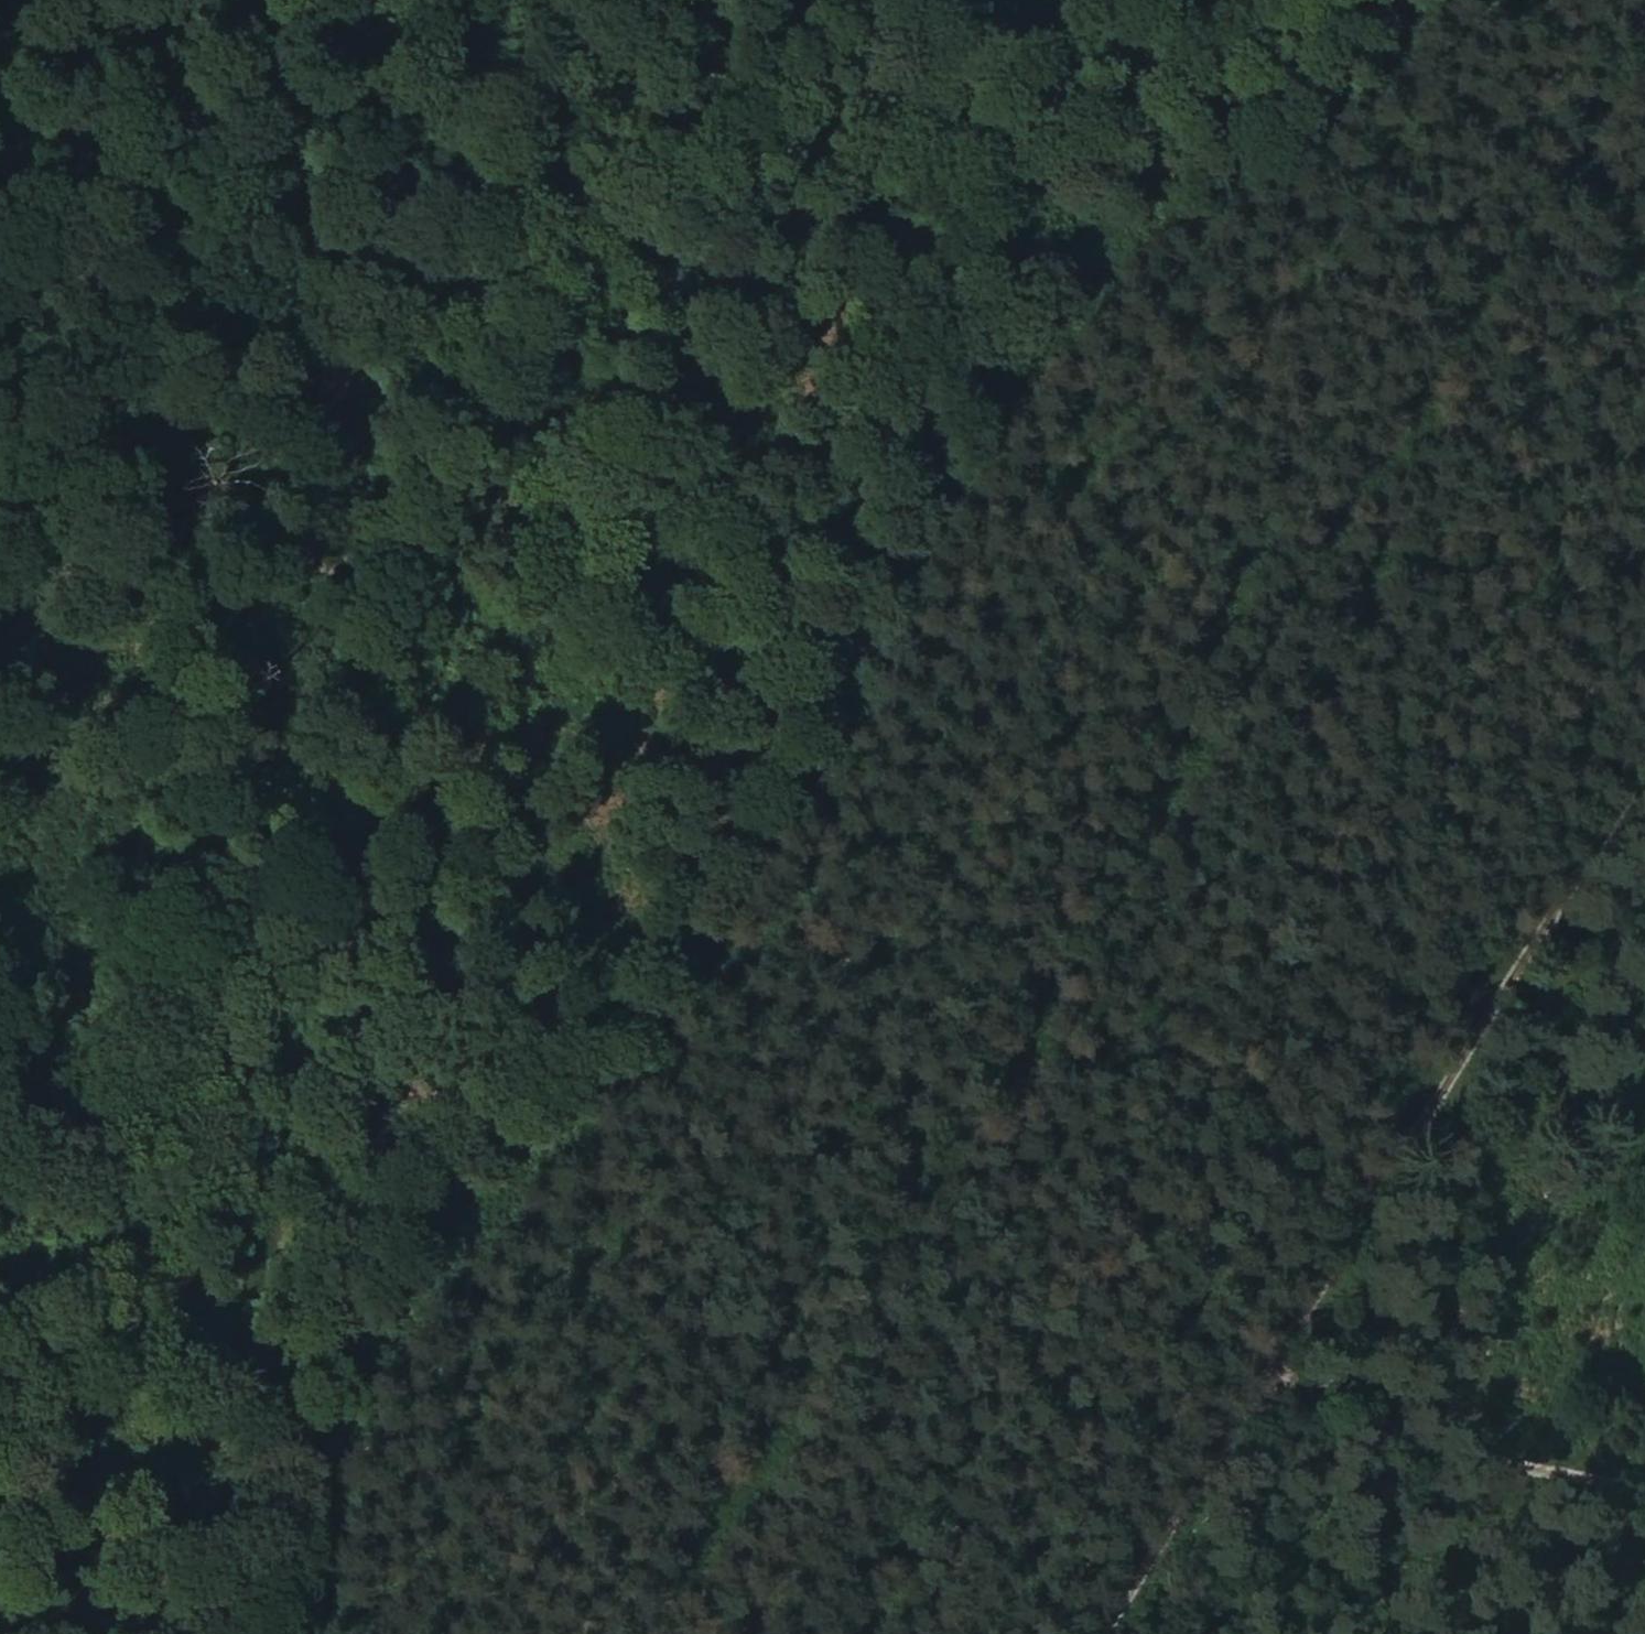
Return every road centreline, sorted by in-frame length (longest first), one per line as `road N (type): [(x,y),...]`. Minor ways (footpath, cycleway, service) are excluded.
road 1 (track): [(1644,769),(1106,1633)]
road 2 (track): [(1644,1496),(1247,1407)]

